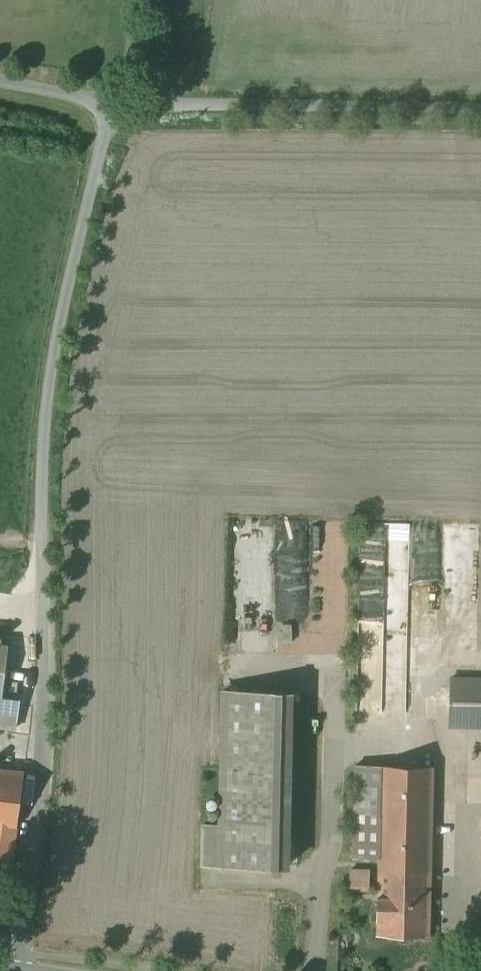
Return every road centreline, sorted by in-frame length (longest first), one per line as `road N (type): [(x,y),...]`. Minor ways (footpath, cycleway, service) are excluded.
road 1 (unclassified): [(15,970),(43,772),(53,390),(112,106)]
road 2 (unclassified): [(112,106),(480,108)]

